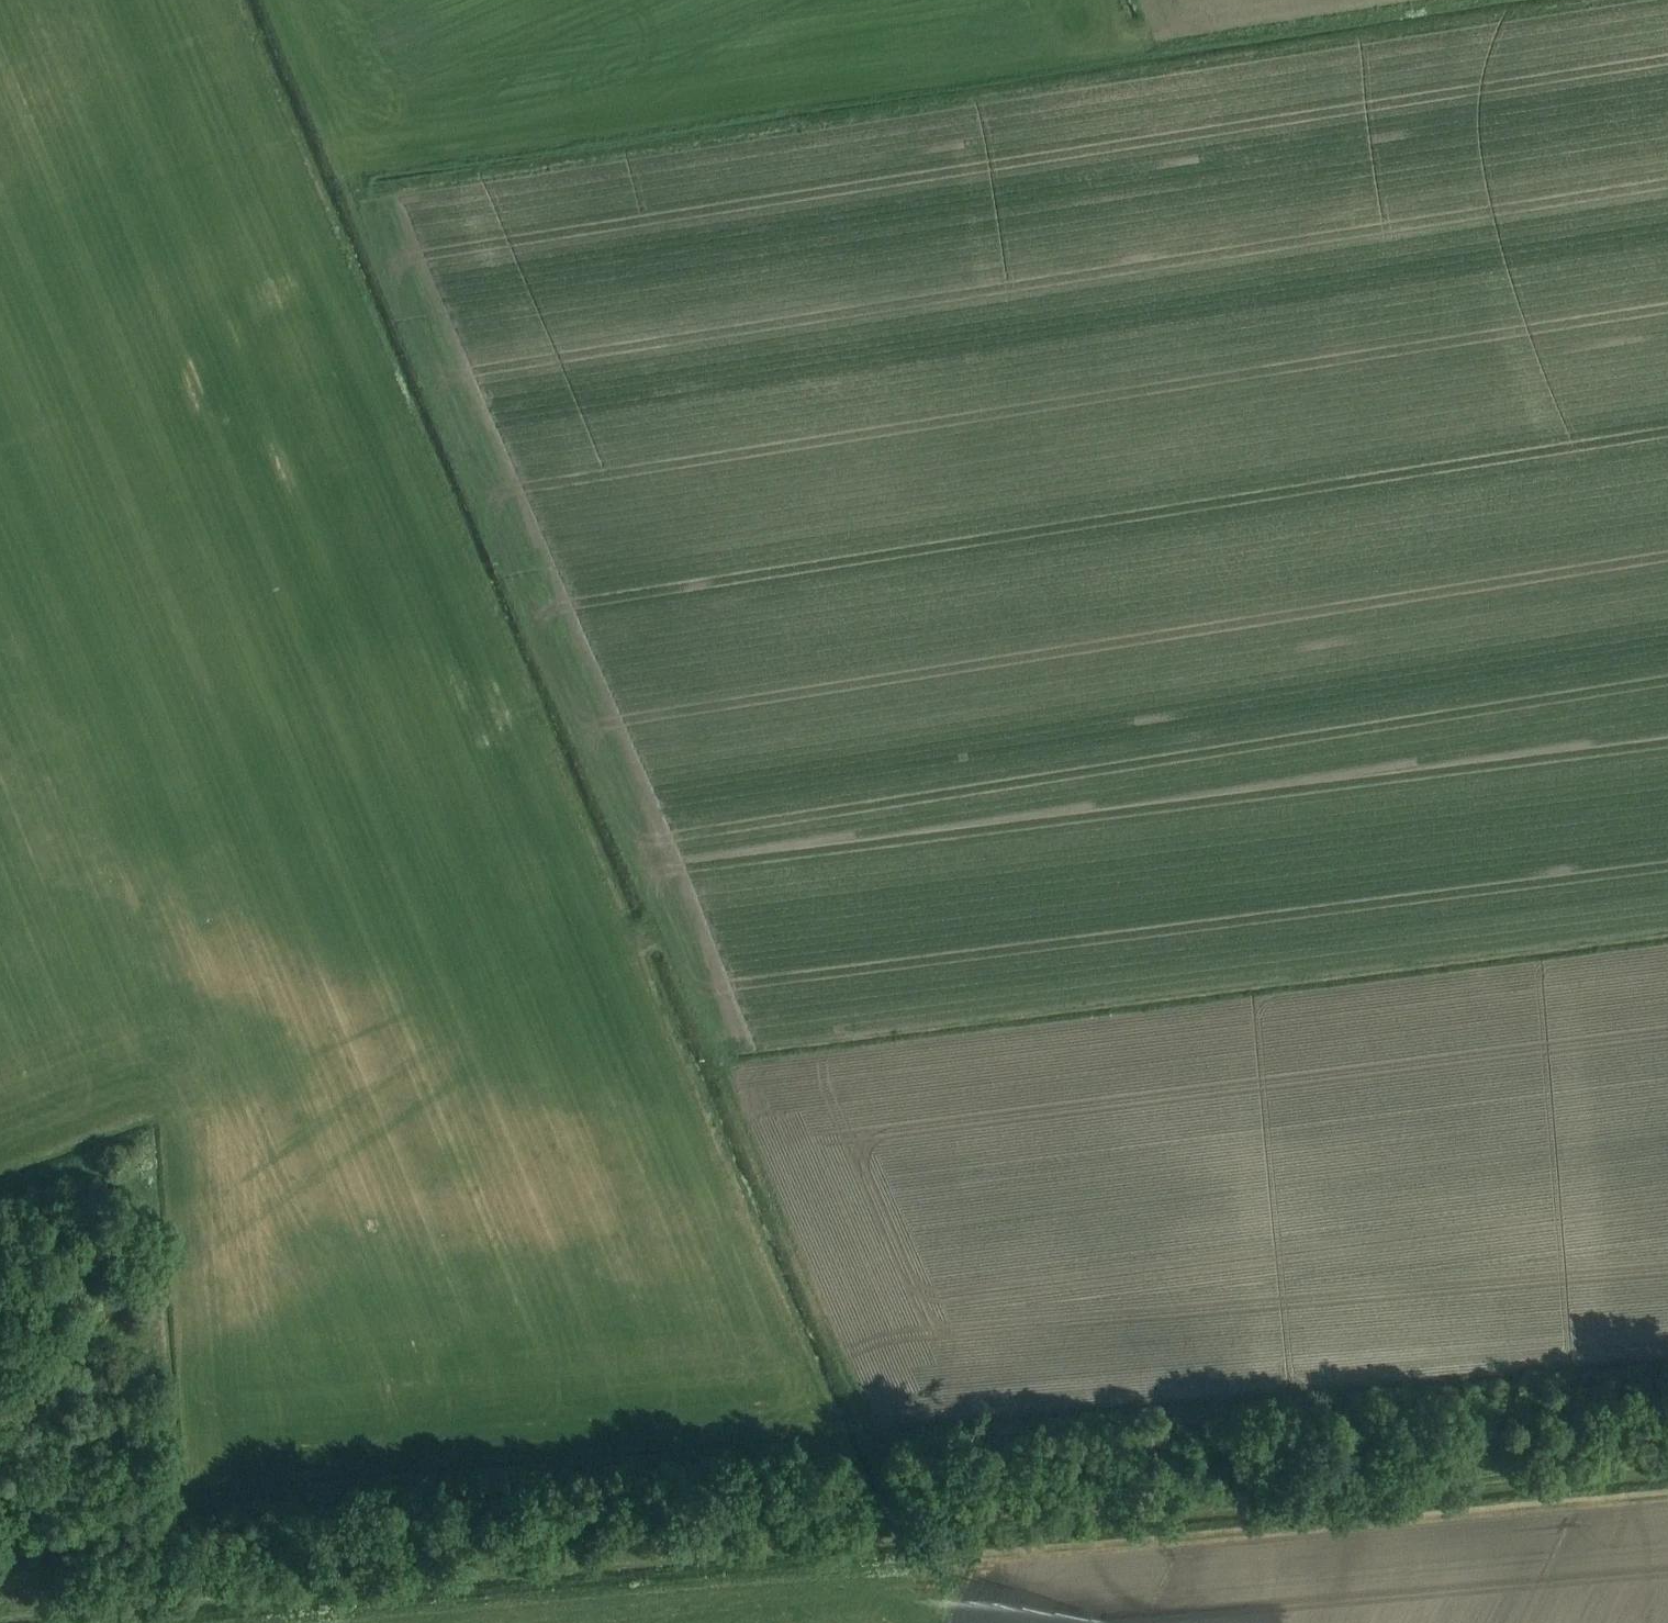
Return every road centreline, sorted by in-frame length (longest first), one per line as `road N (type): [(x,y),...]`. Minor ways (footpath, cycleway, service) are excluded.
road 1 (track): [(1667,1461),(0,1609)]
road 2 (track): [(235,0),(624,920),(868,1531)]

